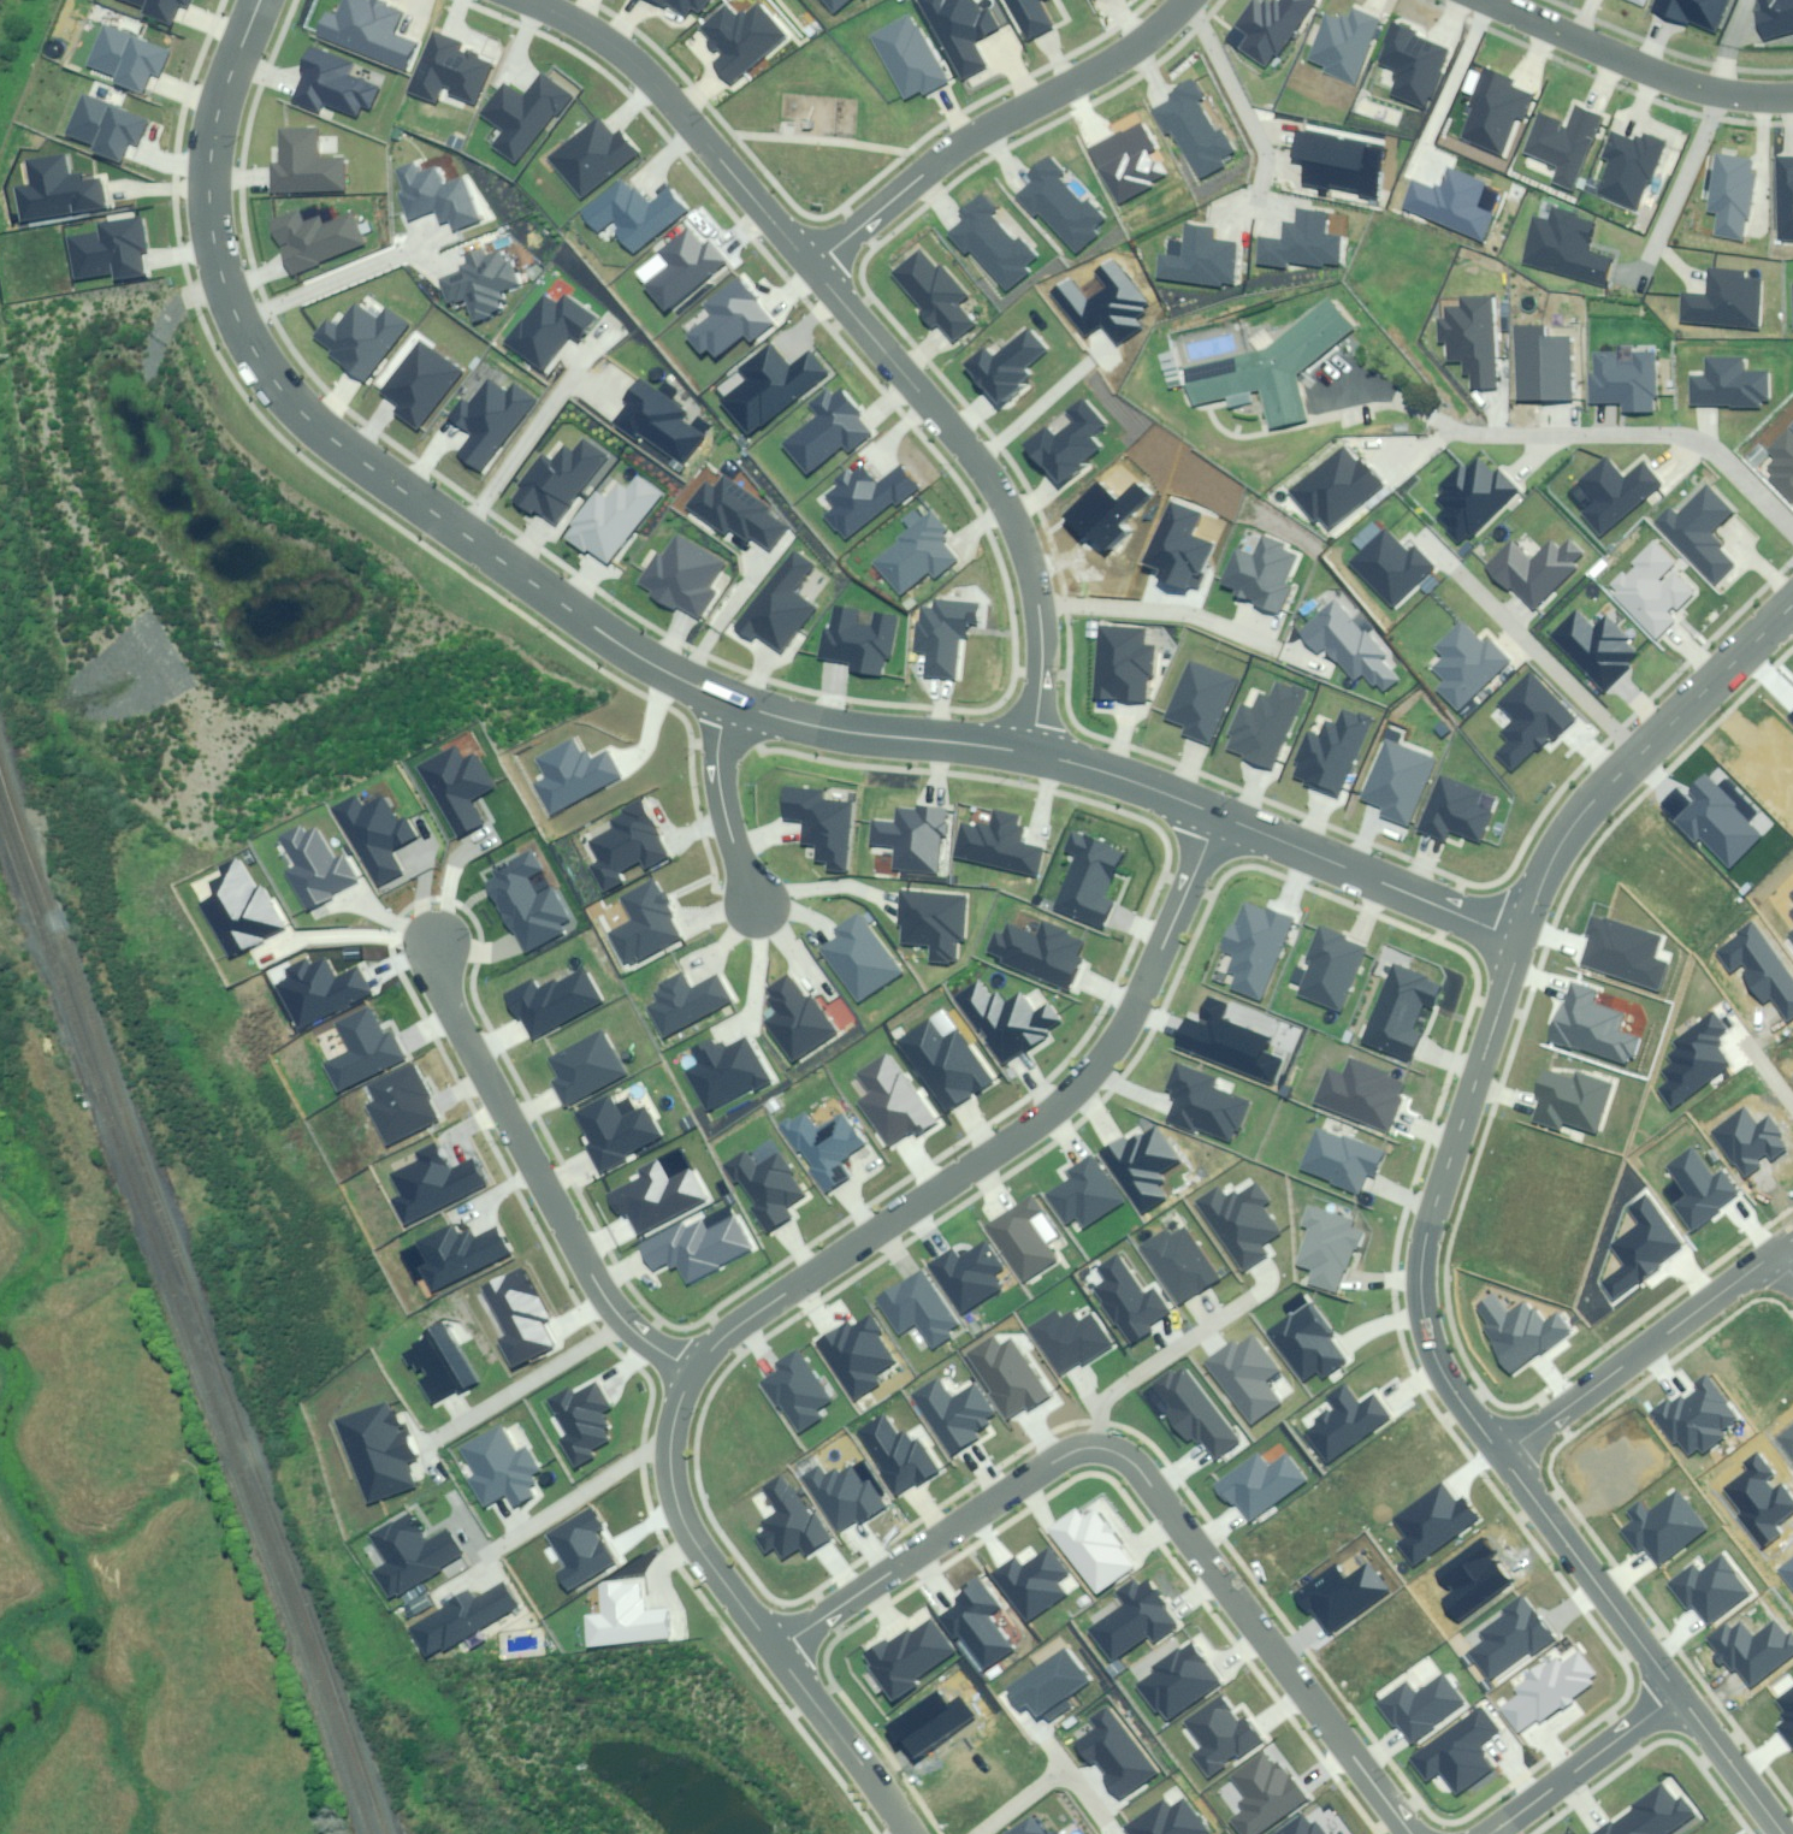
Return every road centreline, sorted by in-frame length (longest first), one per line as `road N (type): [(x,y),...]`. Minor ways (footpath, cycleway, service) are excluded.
road 1 (tertiary): [(259,0),(216,116),(206,202),(214,267),(260,358),(324,434),(586,628),(731,700)]
road 2 (residential): [(1409,1833),(1141,1471),(1104,1449),(1062,1457),(774,1651)]
road 3 (residential): [(1219,820),(1126,1027),(1098,1068),(1045,1119),(750,1317),(692,1372)]
road 4 (residential): [(809,267),(981,469),(1019,533),(1041,634),(1032,757)]
road 5 (tertiary): [(1499,1458),(1433,1360),(1419,1284),(1425,1239),(1521,940)]
road 6 (residential): [(432,951),(582,1256),(623,1322),(692,1372)]
road 7 (residential): [(809,267),(966,144),(1146,44),(1184,0)]
road 8 (tertiary): [(1521,940),(1554,854),(1608,781),(1792,606)]
road 9 (residential): [(525,0),(596,34),(639,67),(809,267)]
road 10 (residential): [(1792,525),(1686,439),(1472,435),(1436,417)]
road 11 (residential): [(1499,1458),(1780,1252)]
road 12 (residential): [(1487,0),(1667,82),(1717,99),(1792,105)]
road 13 (tertiary): [(1219,820),(1521,940)]
road 14 (residential): [(692,1372),(672,1437),(676,1498),(688,1531),(774,1651)]
road 15 (tertiary): [(731,700),(816,725),(1032,757)]
road 16 (tertiary): [(1679,1698),(1499,1458)]
road 17 (residential): [(1483,1833),(1679,1698)]
road 18 (residential): [(774,1651),(904,1833)]
road 19 (residential): [(731,700),(719,746),(721,791),(756,907)]
road 20 (tertiary): [(1032,757),(1219,820)]
road 21 (tertiary): [(1780,1833),(1679,1698)]

